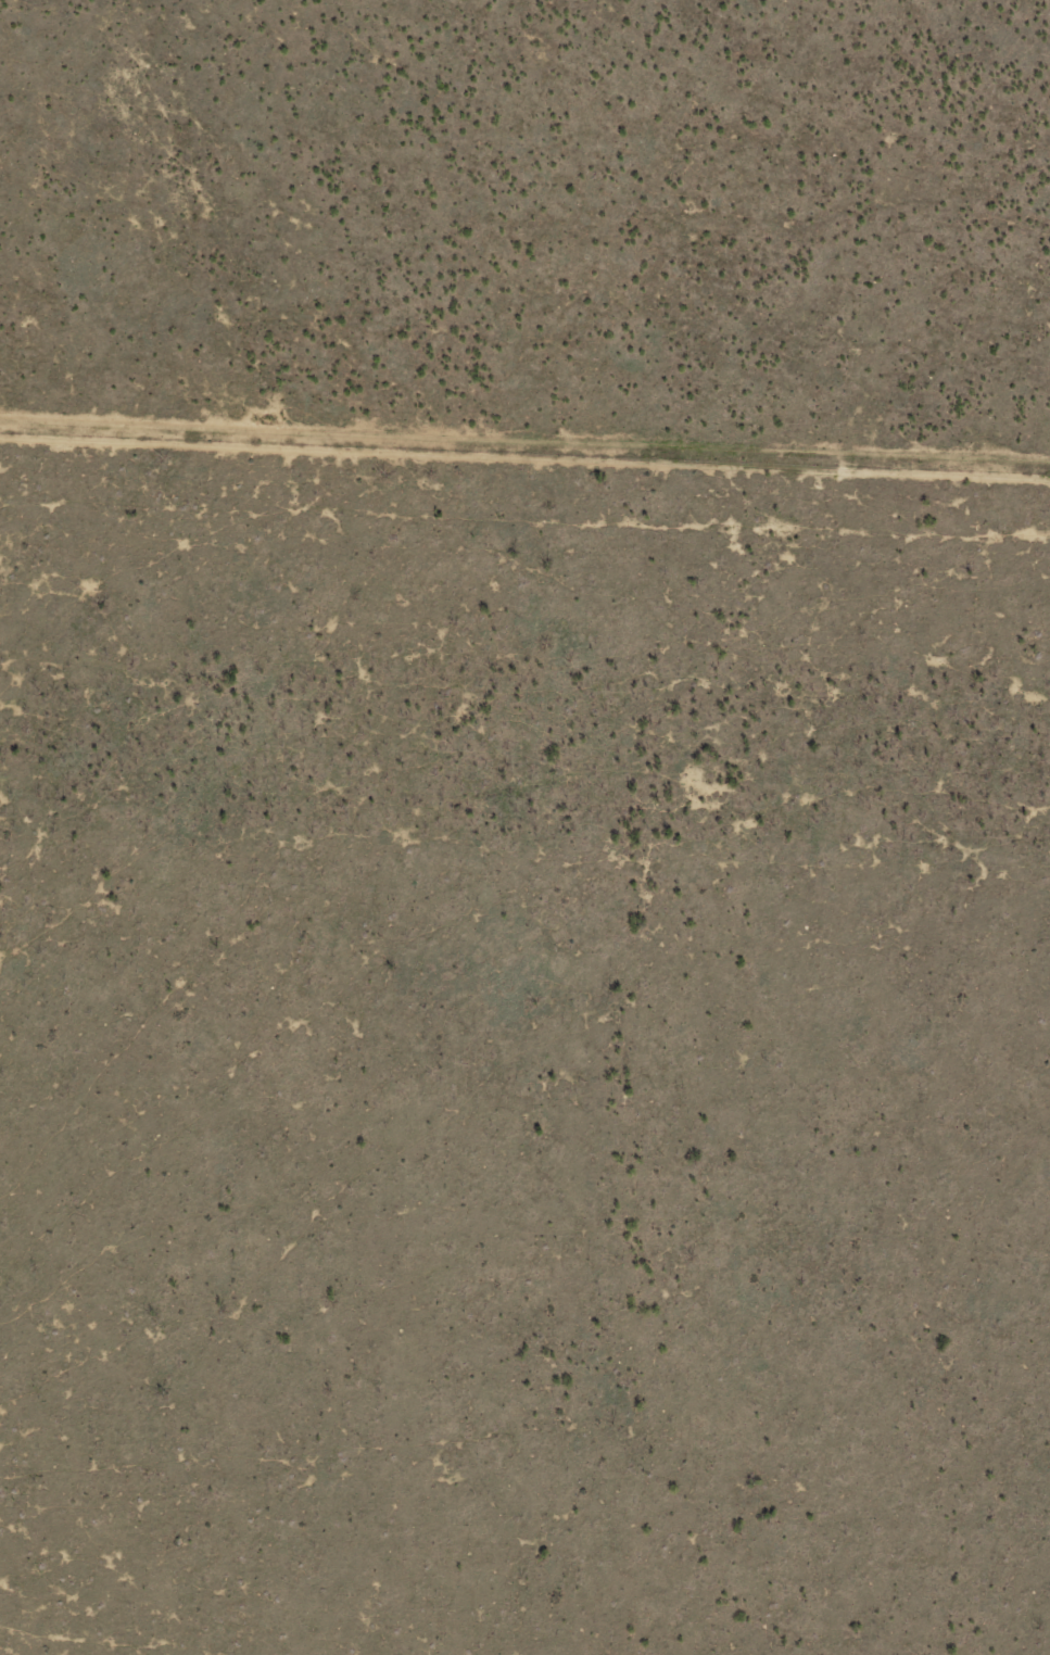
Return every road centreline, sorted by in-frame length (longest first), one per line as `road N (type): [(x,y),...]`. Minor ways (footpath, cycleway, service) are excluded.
road 1 (track): [(0,436),(215,445),(438,472),(710,451),(1049,480)]

